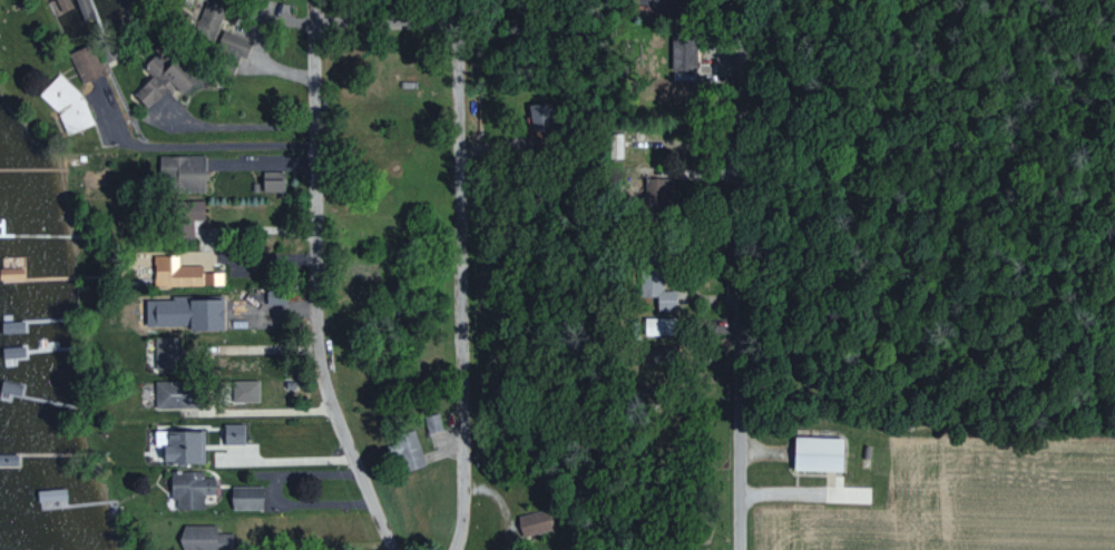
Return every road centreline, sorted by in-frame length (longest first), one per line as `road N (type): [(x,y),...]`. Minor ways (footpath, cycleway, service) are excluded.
road 1 (residential): [(737,549),(752,0)]
road 2 (residential): [(388,549),(322,389),(309,317),(311,17)]
road 3 (residential): [(449,549),(462,472),(464,17)]
road 4 (residential): [(464,17),(311,17)]

